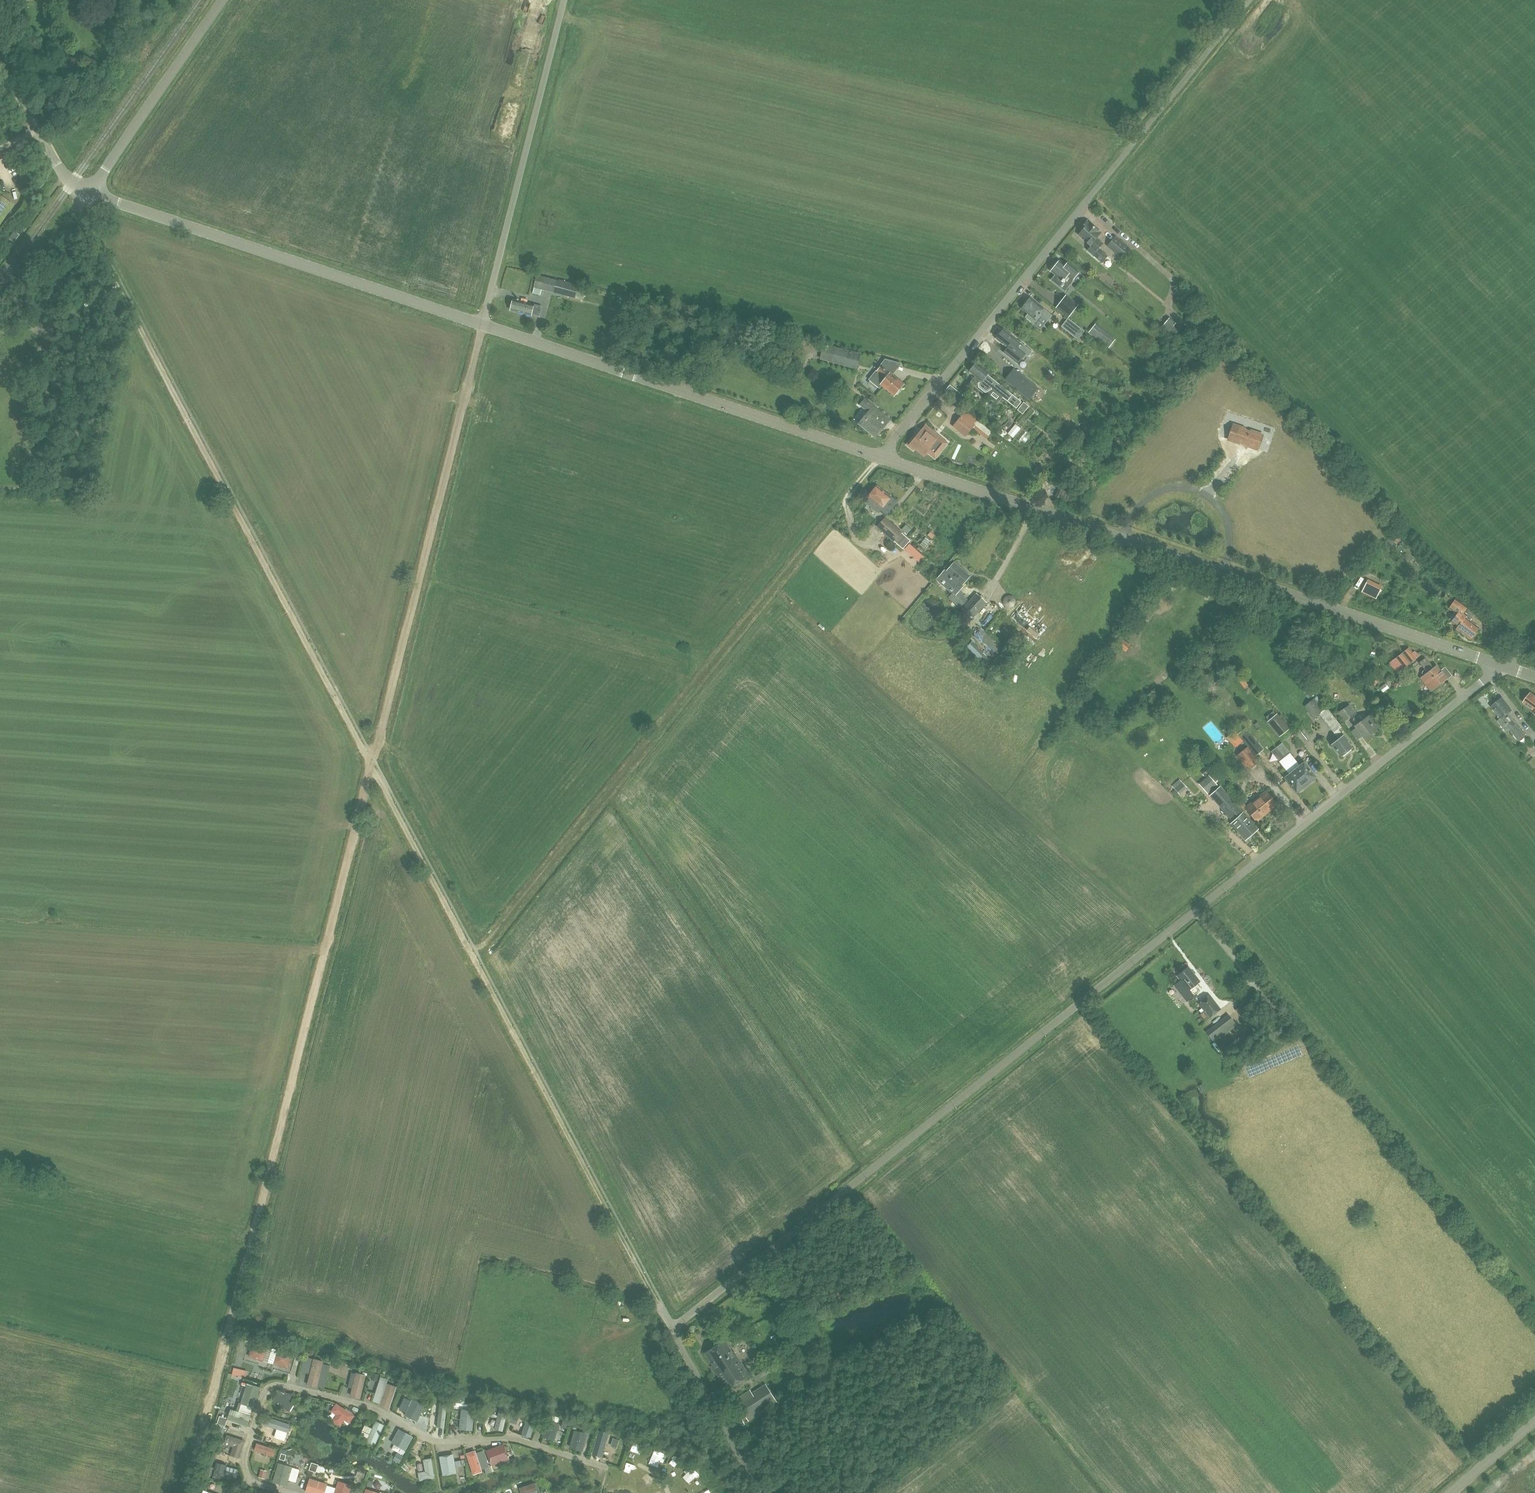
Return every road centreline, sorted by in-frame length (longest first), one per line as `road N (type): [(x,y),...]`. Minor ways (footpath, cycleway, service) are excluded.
road 1 (unclassified): [(672,1329),(1503,665)]
road 2 (track): [(190,1492),(373,767)]
road 3 (tertiary): [(1503,665),(879,457)]
road 4 (track): [(473,958),(879,457)]
road 5 (track): [(373,767),(81,215),(85,197)]
road 6 (unclassified): [(879,457),(1249,0)]
road 7 (track): [(373,767),(481,325)]
road 8 (tertiary): [(879,457),(481,325)]
road 9 (tertiary): [(481,325),(88,192)]
road 10 (track): [(663,1315),(473,958)]
road 11 (unclassified): [(481,325),(564,0)]
road 12 (tertiary): [(88,192),(223,0)]
road 13 (track): [(473,958),(373,767)]
road 14 (unclassified): [(759,1492),(672,1329)]
road 15 (tertiary): [(88,192),(64,175),(0,57)]

